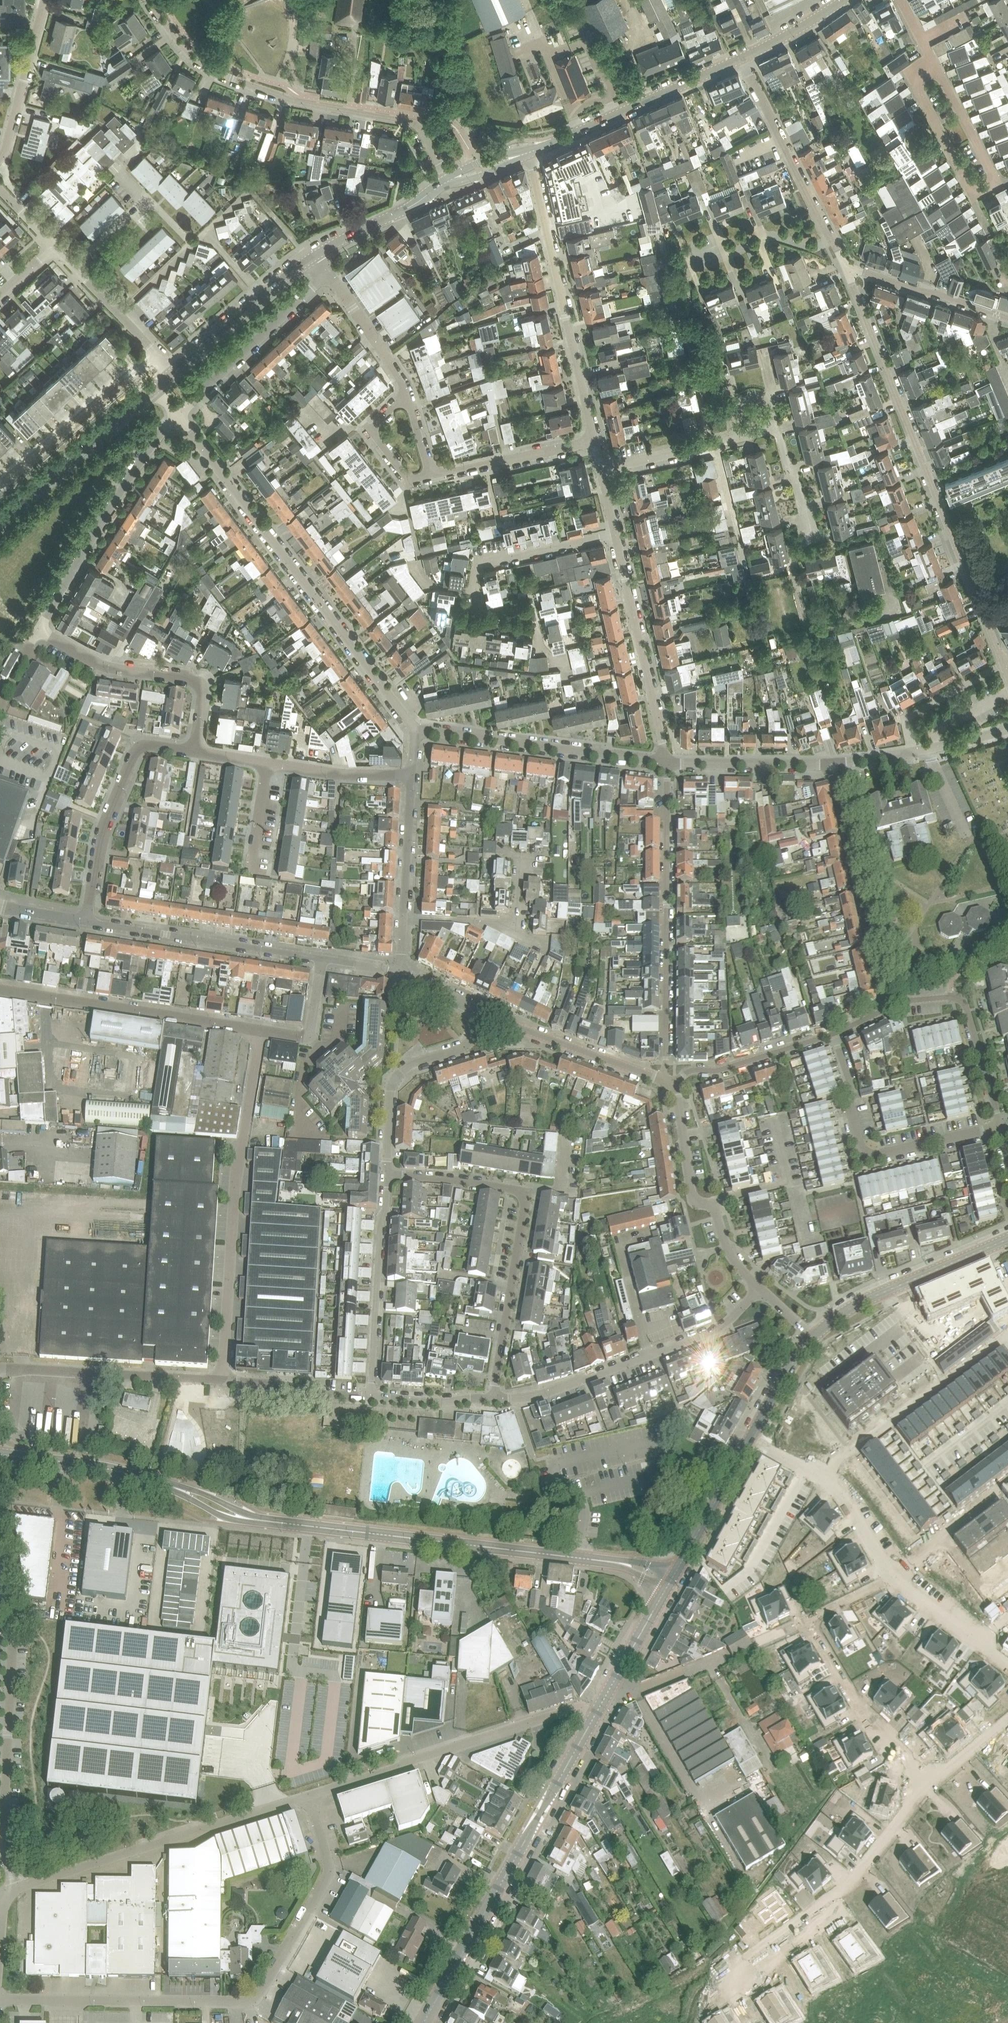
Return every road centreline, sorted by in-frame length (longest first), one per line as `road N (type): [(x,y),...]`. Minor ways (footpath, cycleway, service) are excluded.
road 1 (tertiary): [(670,1582),(605,1561),(246,1518),(122,1471),(0,1454)]
road 2 (unclassified): [(0,2000),(255,1999),(330,1870),(309,1795)]
road 3 (residential): [(846,265),(991,633)]
road 4 (residential): [(415,729),(178,416)]
road 5 (unclassified): [(149,0),(189,53),(214,70),(299,103),(413,122),(450,180)]
road 6 (tertiary): [(424,2022),(596,1714)]
road 7 (unclassified): [(260,1030),(217,1380)]
road 8 (unclassified): [(15,1889),(3,1829),(13,1635),(0,1539)]
road 9 (unclassified): [(666,762),(662,1079)]
road 10 (unclassified): [(15,1889),(309,1795)]
road 11 (residential): [(569,676),(566,664),(542,650),(537,630),(481,617),(476,571),(615,534)]
road 12 (unclassified): [(309,1795),(572,1709),(596,1714)]
road 13 (unclassified): [(529,152),(594,441)]
road 14 (residential): [(924,1786),(845,1885),(724,1976)]
road 15 (unclassified): [(260,1030),(0,989)]
road 16 (residential): [(1000,1126),(865,1151),(833,1033)]
road 17 (unclassified): [(39,629),(121,491),(178,416)]
road 18 (unclassified): [(415,729),(666,762)]
road 19 (unclassified): [(886,1008),(832,763)]
road 20 (residential): [(725,1323),(537,1395),(494,1398)]
road 21 (unclassified): [(194,751),(200,685),(110,667),(39,629)]
road 22 (unclassified): [(86,920),(321,958)]
road 23 (unclassified): [(194,751),(152,745),(134,753),(100,834),(86,920)]
road 24 (unclassified): [(615,534),(666,762)]
road 25 (tertiary): [(529,152),(742,57)]
road 26 (unclassified): [(671,1083),(694,1198),(714,1208),(729,1252),(760,1287)]
road 27 (residential): [(389,1174),(371,1397)]
road 28 (tertiary): [(813,1337),(863,1301),(1007,1239)]
road 29 (unclassified): [(217,1380),(0,1369)]
road 30 (residential): [(484,1013),(470,1041),(394,1079),(389,1174)]
road 31 (residential): [(0,490),(158,355)]
road 32 (residential): [(494,1398),(525,1193)]
road 33 (unclassified): [(178,416),(327,273)]
road 34 (residential): [(808,1618),(863,1713),(924,1786)]
road 35 (tertiary): [(0,519),(155,386)]
road 36 (residential): [(749,1442),(829,1481),(893,1576)]
road 37 (residential): [(832,239),(742,57)]
road 38 (residential): [(998,1120),(962,1000),(886,1008)]
road 39 (residential): [(849,1451),(1007,1335)]
road 40 (unclassified): [(484,1013),(662,1079)]
road 41 (tertiary): [(173,371),(314,256)]
road 42 (residential): [(833,1033),(719,1070),(692,1070),(671,1083)]
road 43 (residential): [(1007,318),(846,265)]
road 44 (residential): [(0,160),(45,0)]
road 45 (unclassified): [(666,762),(832,763)]
road 46 (unclassified): [(594,441),(432,475)]
road 47 (tertiary): [(670,1582),(749,1442)]
road 48 (tertiary): [(314,256),(450,180)]
road 49 (unclassified): [(371,1397),(217,1380)]
road 50 (residential): [(976,193),(916,84),(917,73),(933,62)]
road 51 (residential): [(933,62),(994,178),(976,193)]
road 52 (tertiary): [(596,1714),(670,1582)]
road 53 (residential): [(692,268),(773,236),(816,247),(832,239)]
road 54 (residential): [(912,752),(906,718),(1005,664)]
road 55 (unclassified): [(407,396),(327,273)]
road 56 (residential): [(893,1576),(1007,1484)]
road 57 (unclassified): [(412,774),(267,762)]
road 58 (residential): [(741,435),(601,469)]
road 59 (unclassified): [(403,917),(412,774)]
road 60 (residential): [(407,396),(369,429),(409,480),(432,475)]
road 61 (residential): [(525,1193),(389,1174)]
road 62 (unclassified): [(260,1030),(309,1033),(321,958)]
road 63 (unclassified): [(158,355),(73,265)]
road 64 (residential): [(494,1398),(371,1397)]
road 65 (tertiary): [(749,1442),(813,1337)]

